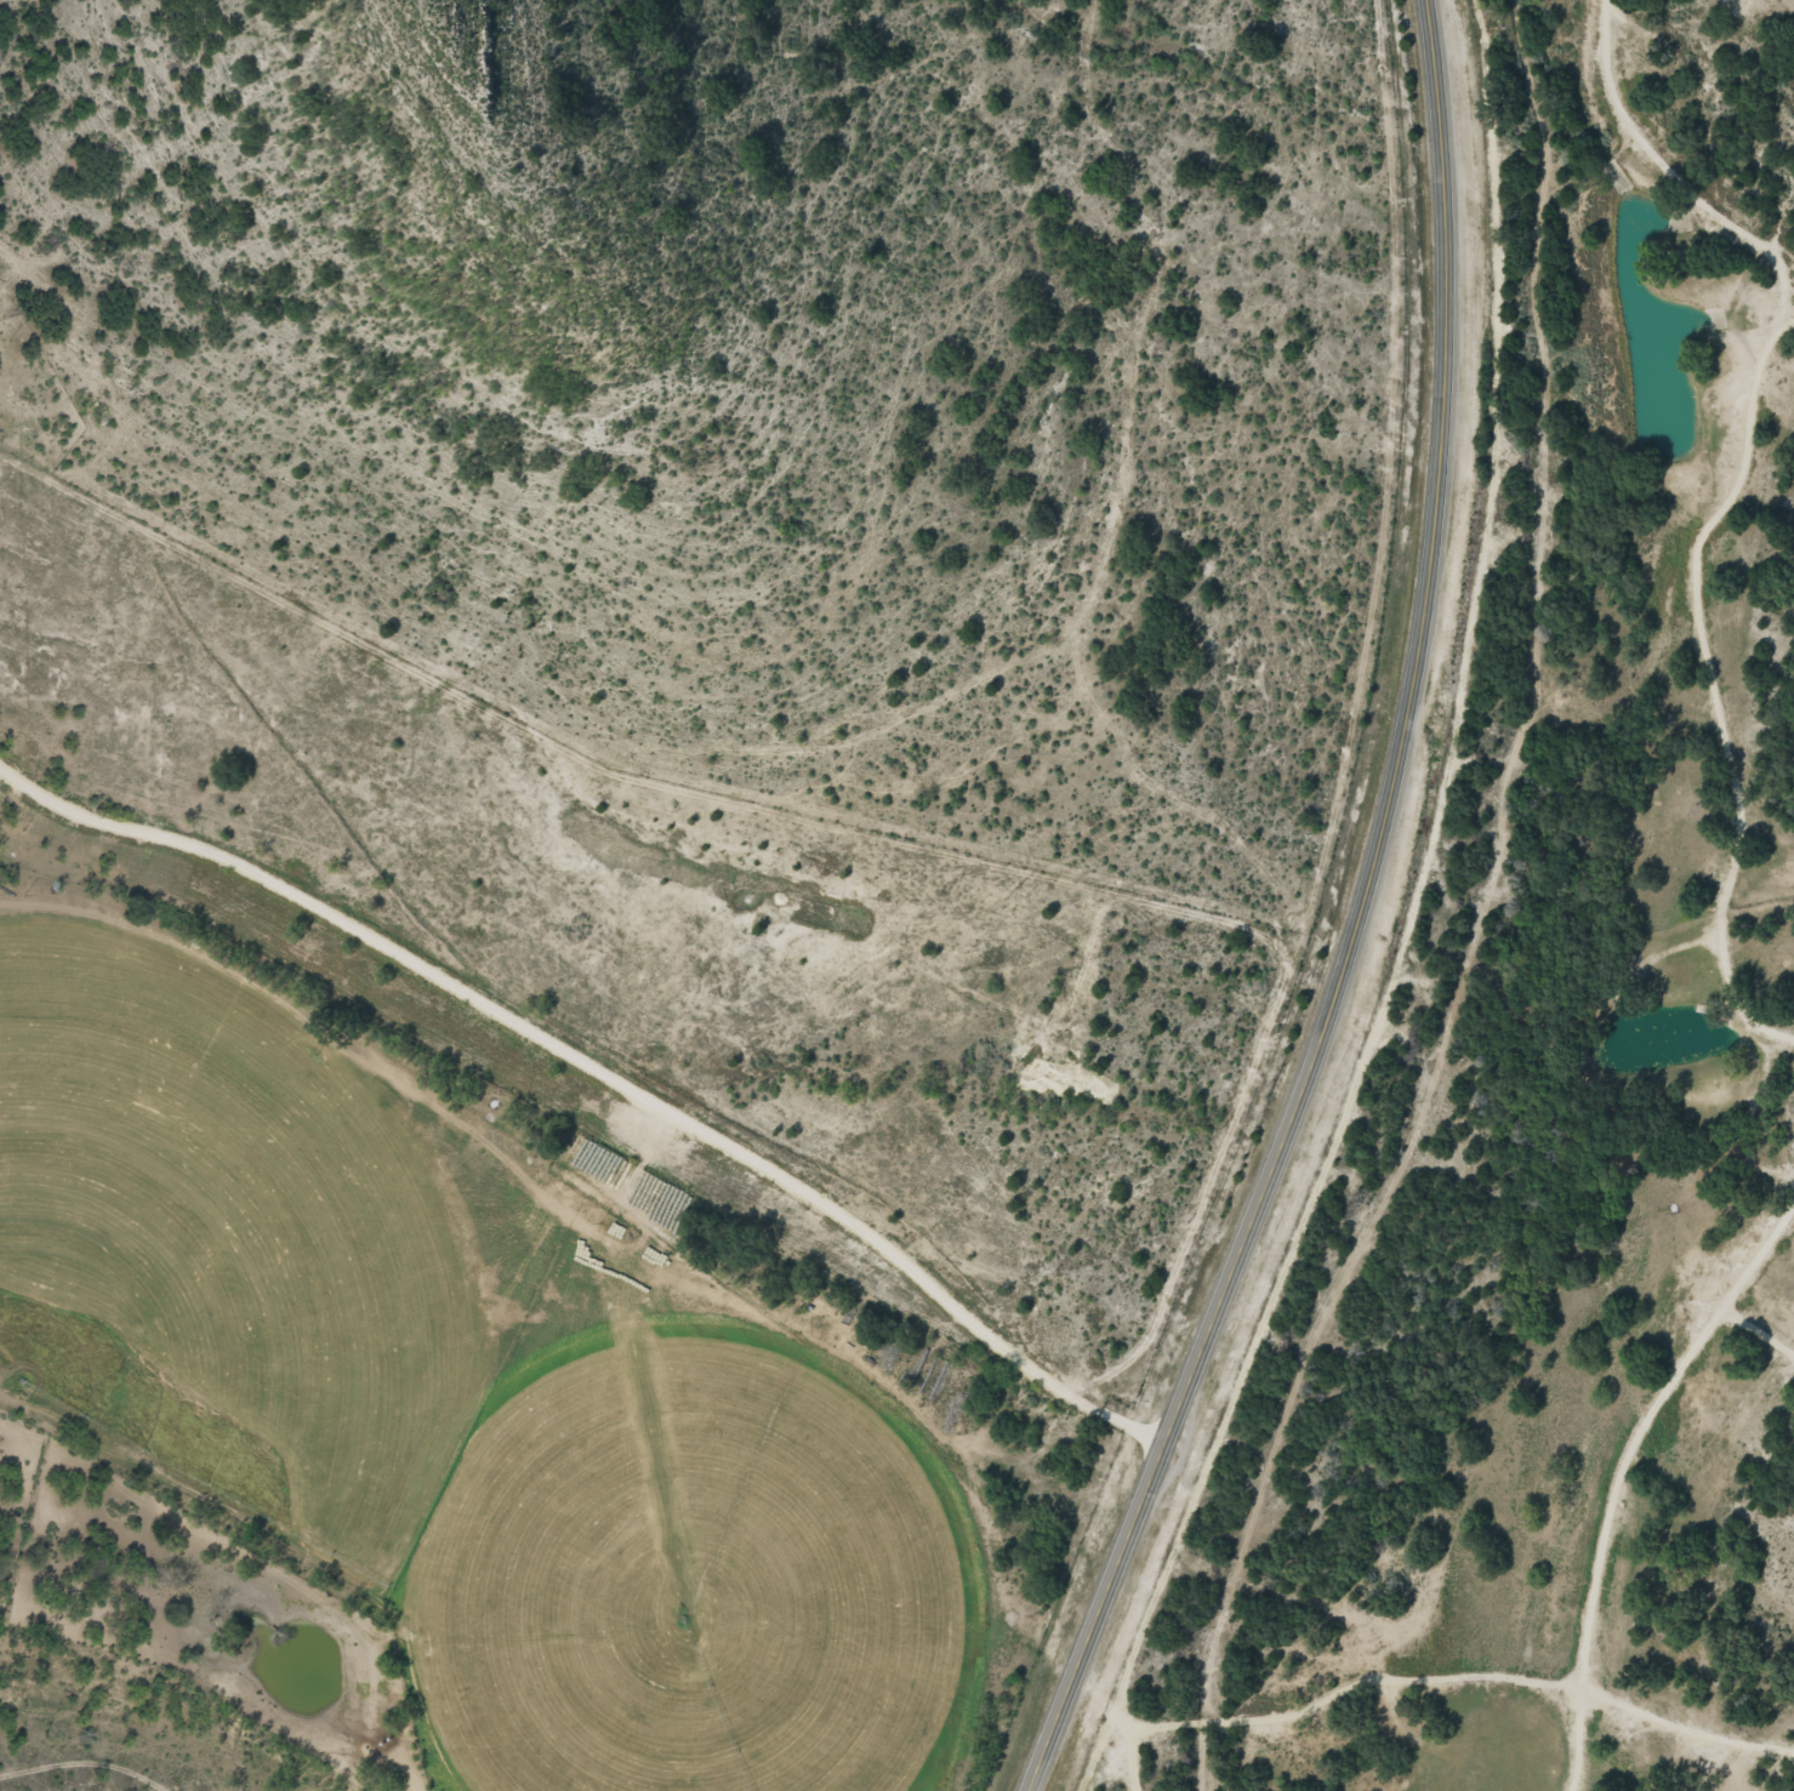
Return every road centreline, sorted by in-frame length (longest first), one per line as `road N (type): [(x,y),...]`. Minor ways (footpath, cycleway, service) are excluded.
road 1 (trunk): [(1034,1790),(1158,1481),(1329,1004),(1397,786),(1451,366),(1447,188),(1424,0)]
road 2 (residential): [(1175,1431),(296,962),(200,903),(0,754)]

